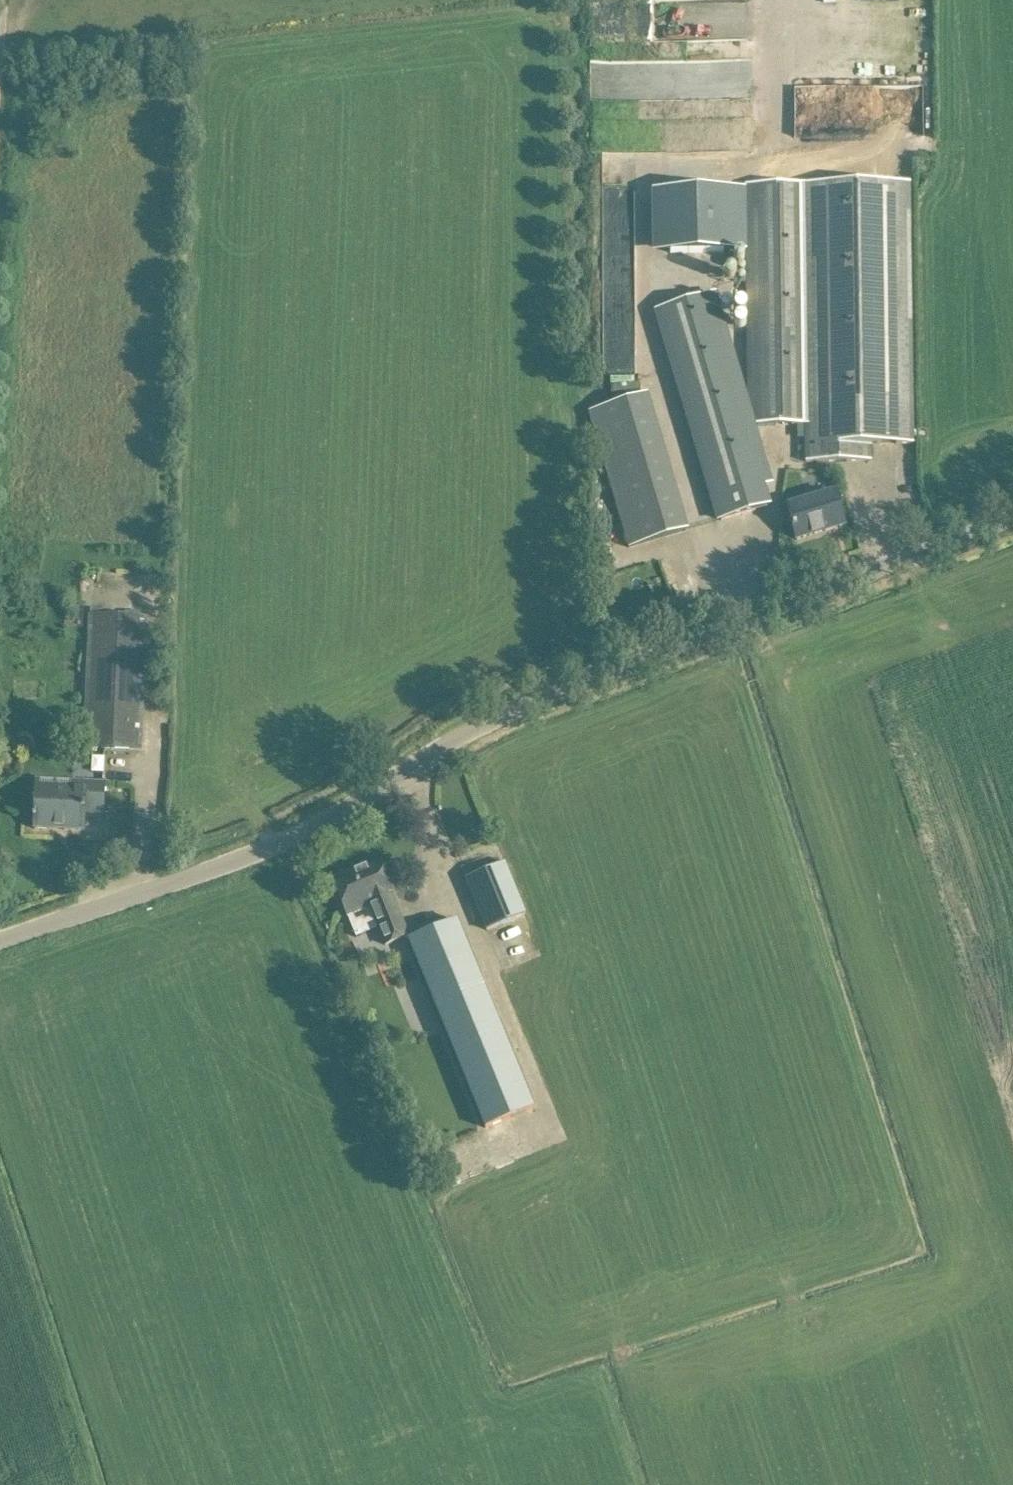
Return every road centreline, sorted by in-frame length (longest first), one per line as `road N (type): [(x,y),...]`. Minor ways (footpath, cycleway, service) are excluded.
road 1 (unclassified): [(0,944),(297,844),(444,743),(1012,524)]

